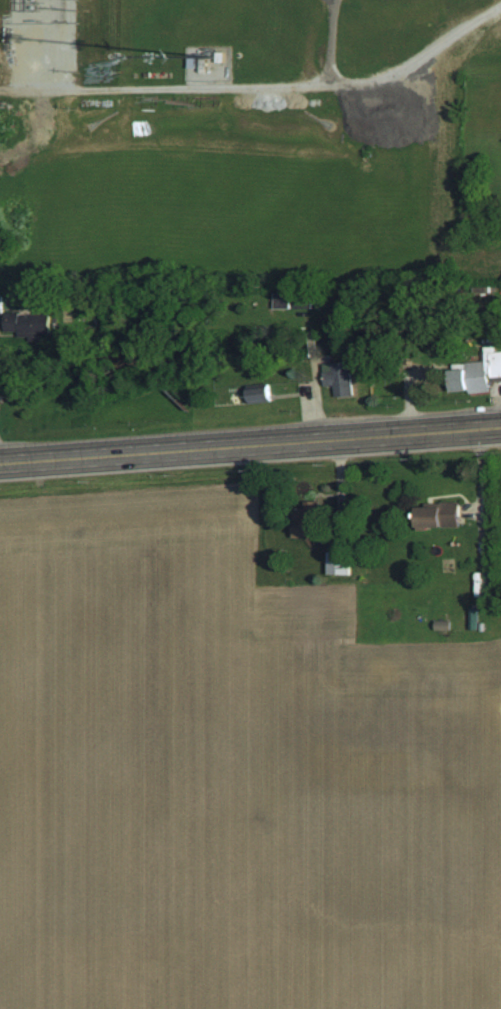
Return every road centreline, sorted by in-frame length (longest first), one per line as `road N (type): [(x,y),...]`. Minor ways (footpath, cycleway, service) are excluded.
road 1 (primary): [(500,428),(0,462)]

